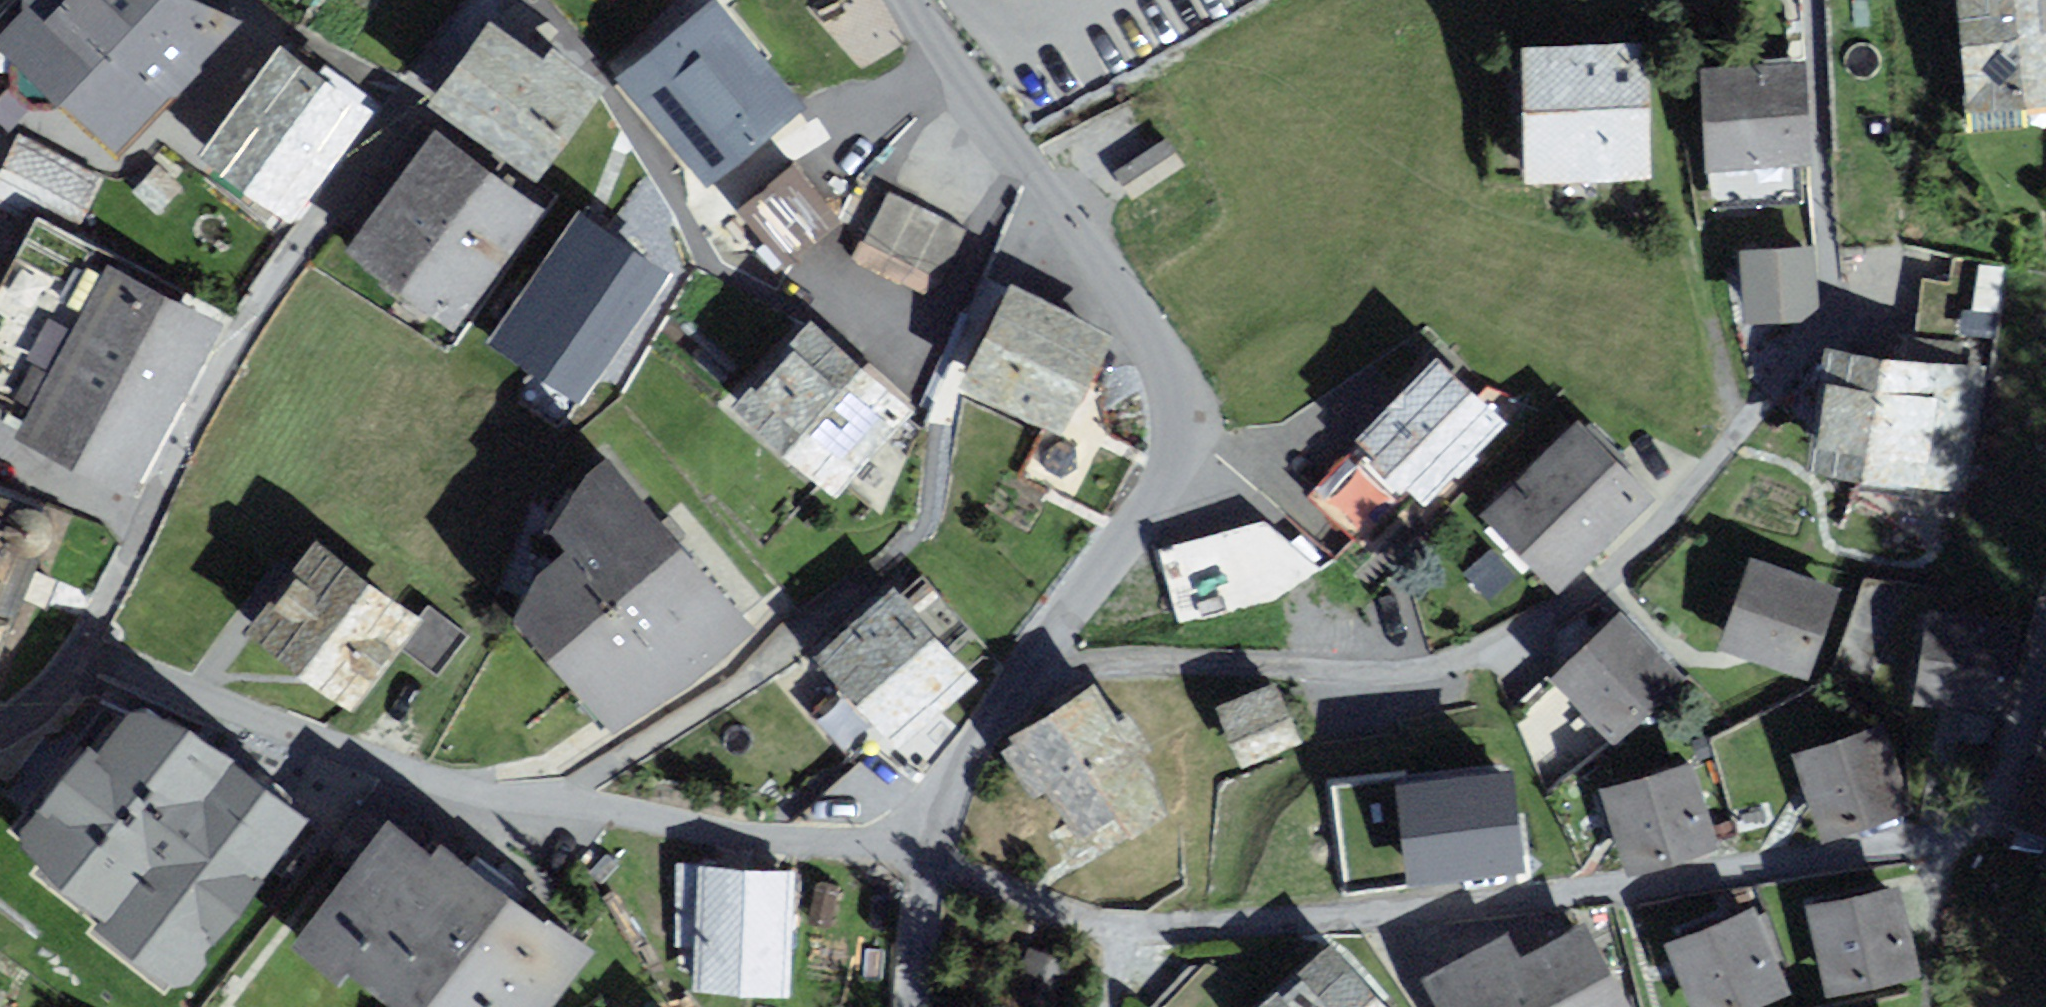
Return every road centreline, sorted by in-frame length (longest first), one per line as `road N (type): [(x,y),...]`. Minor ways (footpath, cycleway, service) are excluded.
road 1 (residential): [(1022,677),(1202,659),(1417,683),(1545,624),(1662,520),(1832,321),(1821,0)]
road 2 (residential): [(926,850),(1077,926),(1160,933),(1468,915),(1947,855),(2007,803),(2045,661)]
road 3 (residential): [(914,0),(979,105),(1181,384),(1170,488),(1022,677)]
road 4 (residential): [(1022,677),(966,757),(926,850)]
road 5 (residential): [(140,512),(0,439)]
road 6 (residential): [(926,850),(911,1006)]

